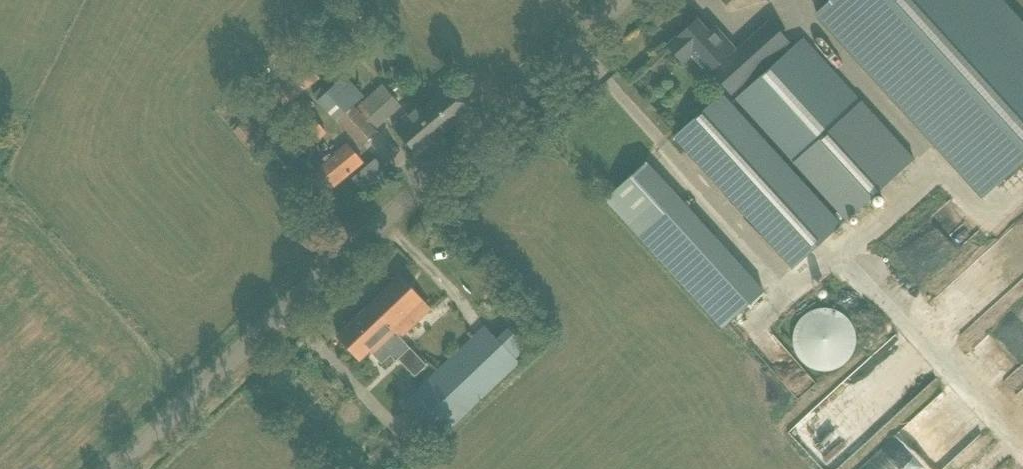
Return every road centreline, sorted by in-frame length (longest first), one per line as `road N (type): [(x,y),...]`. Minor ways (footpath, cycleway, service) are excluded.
road 1 (unclassified): [(123,468),(634,0)]
road 2 (track): [(1022,450),(837,247)]
road 3 (track): [(1022,188),(983,222),(930,163)]

